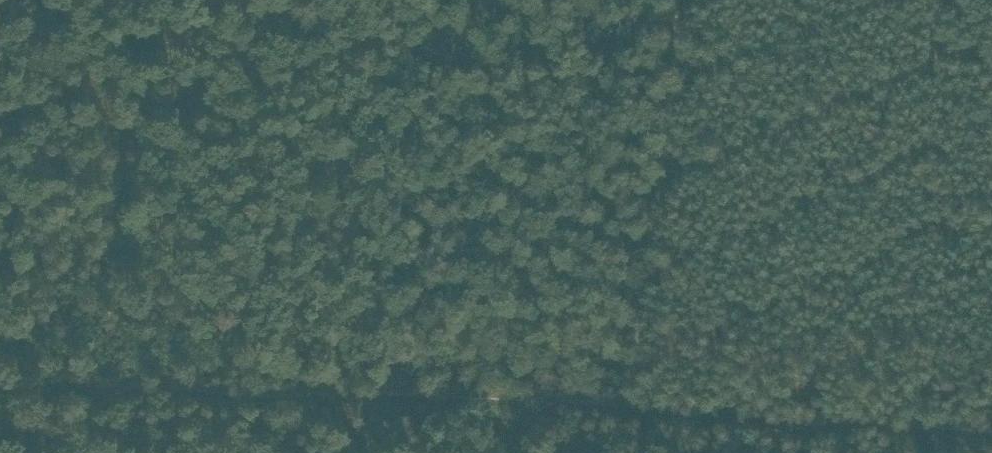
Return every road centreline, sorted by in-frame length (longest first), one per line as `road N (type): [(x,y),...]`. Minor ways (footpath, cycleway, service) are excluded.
road 1 (track): [(519,452),(519,407),(621,417),(668,0)]
road 2 (track): [(96,392),(519,407)]
road 3 (track): [(88,452),(96,392),(0,392)]

